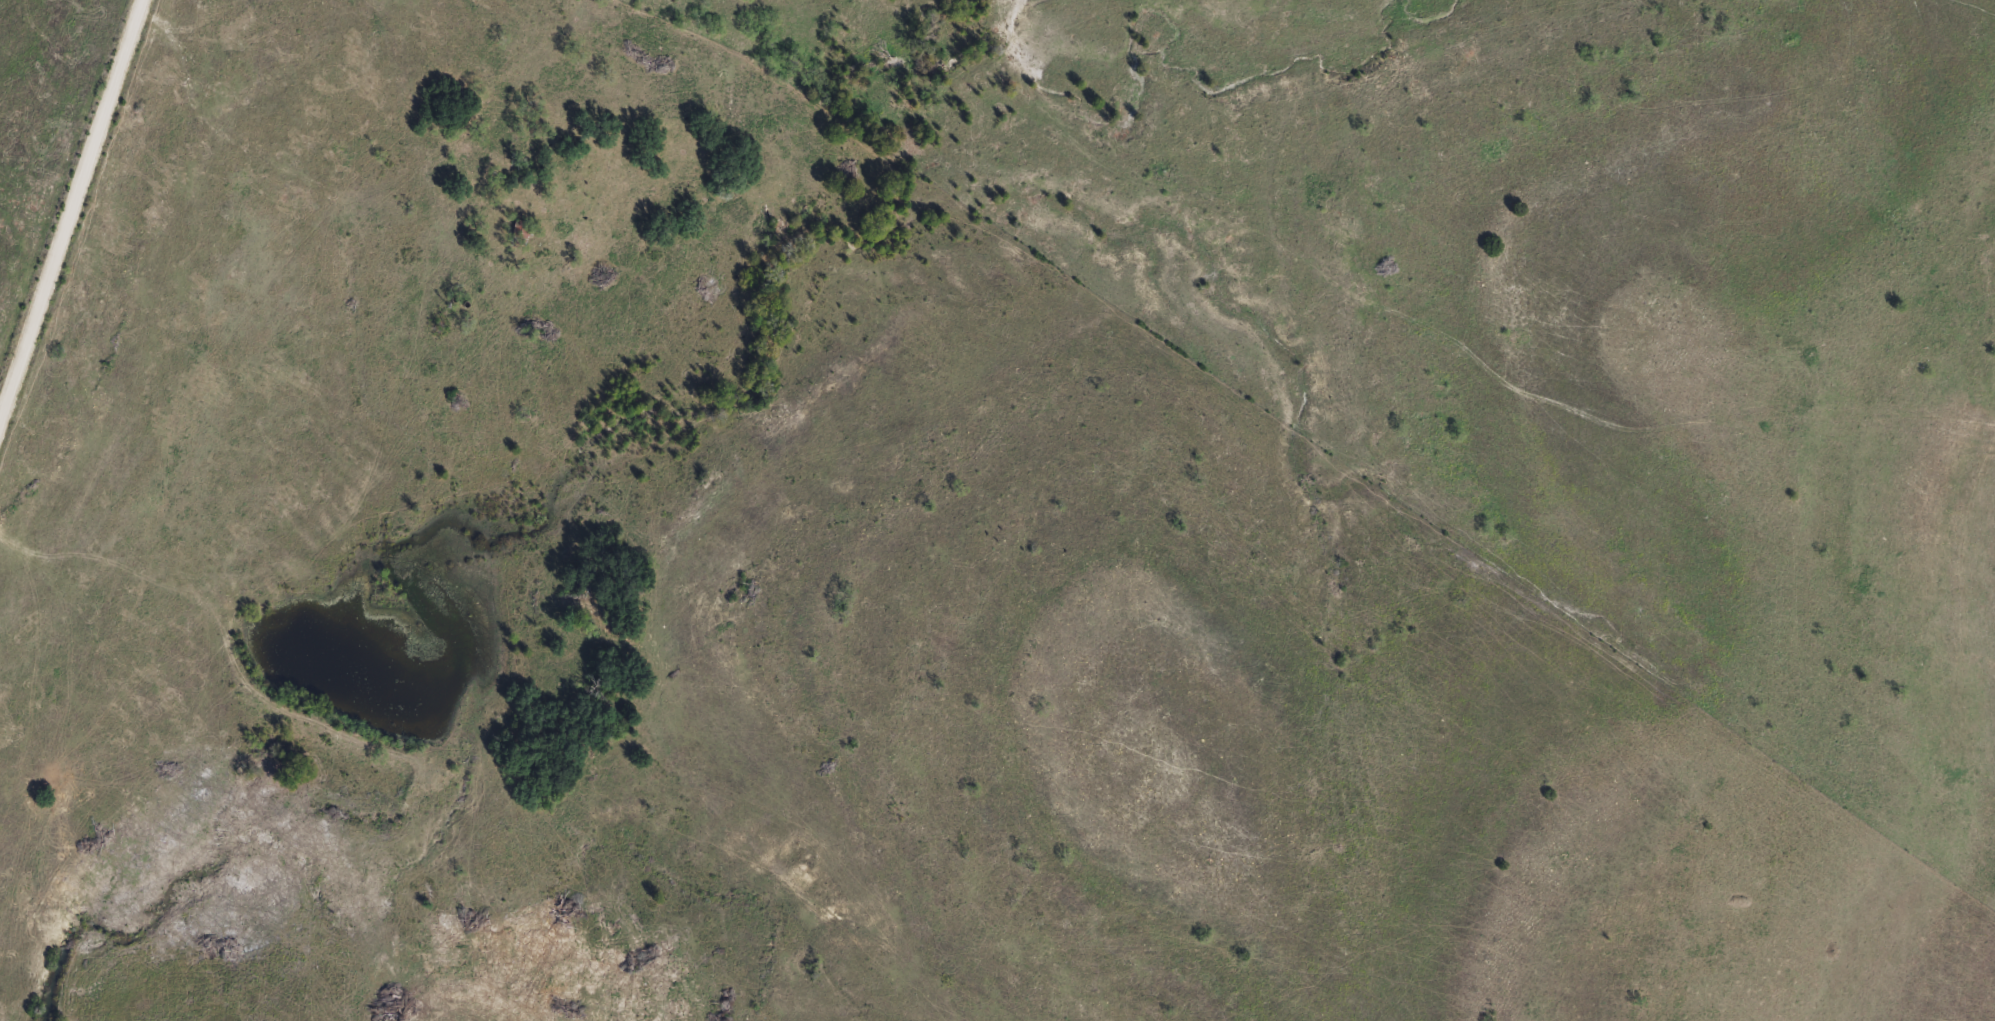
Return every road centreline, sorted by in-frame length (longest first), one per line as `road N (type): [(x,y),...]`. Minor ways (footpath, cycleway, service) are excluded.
road 1 (residential): [(0,414),(139,0)]

